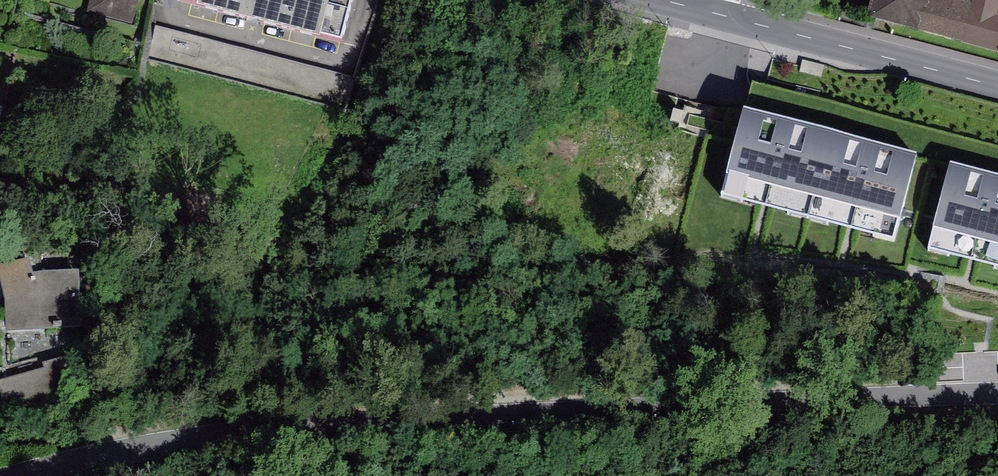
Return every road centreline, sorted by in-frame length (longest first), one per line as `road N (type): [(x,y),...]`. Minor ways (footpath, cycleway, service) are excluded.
road 1 (residential): [(997,394),(299,423),(19,475)]
road 2 (residential): [(737,18),(997,81)]

